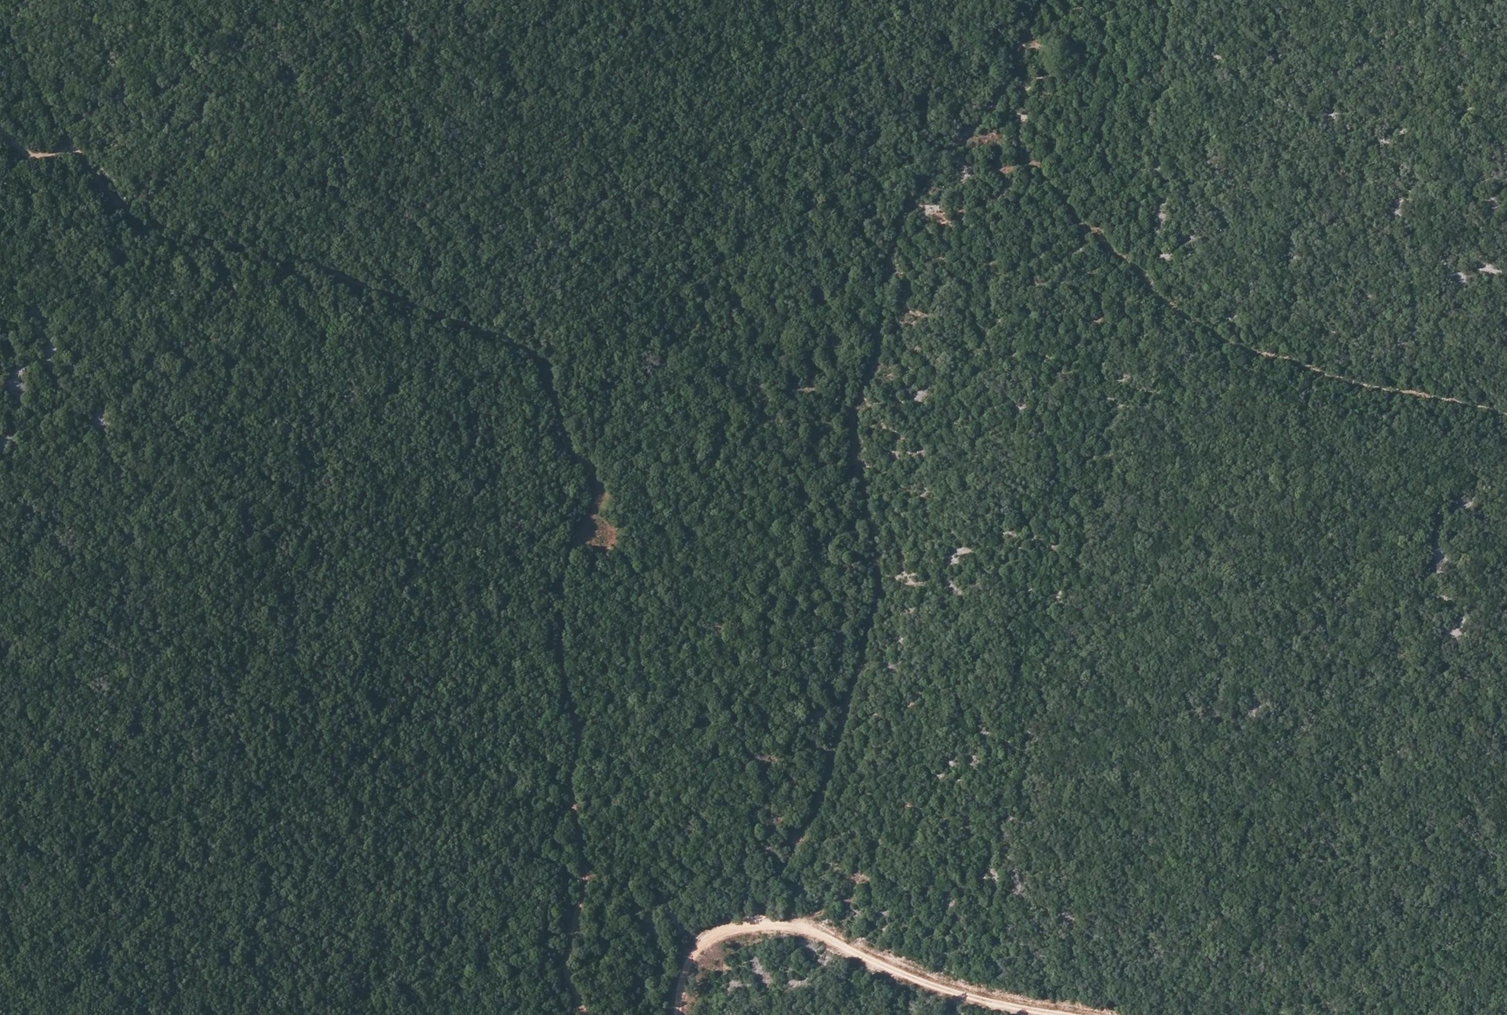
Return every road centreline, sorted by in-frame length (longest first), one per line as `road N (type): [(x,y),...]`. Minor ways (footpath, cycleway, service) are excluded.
road 1 (track): [(1082,1014),(969,997),(810,931),(770,924),(714,935),(693,954),(678,1014)]

